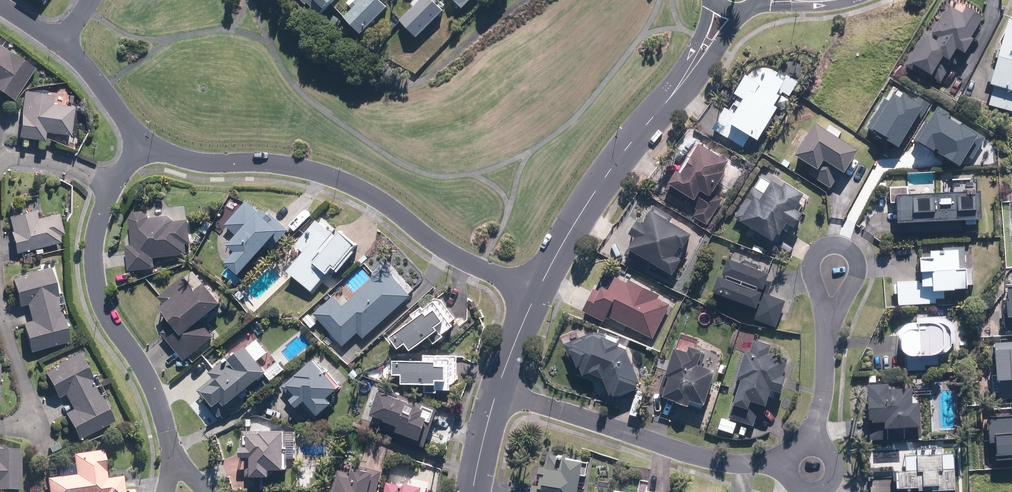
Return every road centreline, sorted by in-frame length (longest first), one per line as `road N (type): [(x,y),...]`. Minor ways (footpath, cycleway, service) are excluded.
road 1 (residential): [(828,328),(811,438),(779,464),(718,464),(497,392)]
road 2 (residential): [(146,143),(196,163),(269,164),(340,181),(369,193),(437,246),(536,295)]
road 3 (residential): [(725,8),(692,72),(604,179),(536,295)]
road 4 (residential): [(172,452),(152,387),(98,287),(94,248),(110,189)]
road 5 (residential): [(828,328),(809,274),(810,262),(831,246),(850,252),(860,273),(842,304)]
road 6 (residential): [(0,421),(34,418),(35,400),(1,343),(0,322)]
road 7 (residential): [(63,45),(146,143)]

